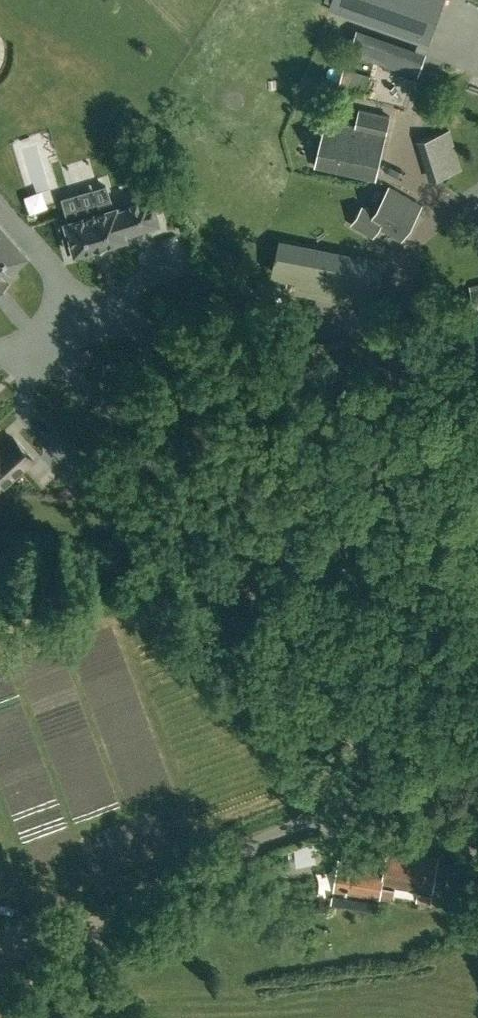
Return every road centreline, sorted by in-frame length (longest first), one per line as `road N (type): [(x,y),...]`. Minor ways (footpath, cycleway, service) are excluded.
road 1 (unclassified): [(58,1017),(92,946),(140,899),(396,783)]
road 2 (unclassified): [(396,783),(270,663),(195,553)]

